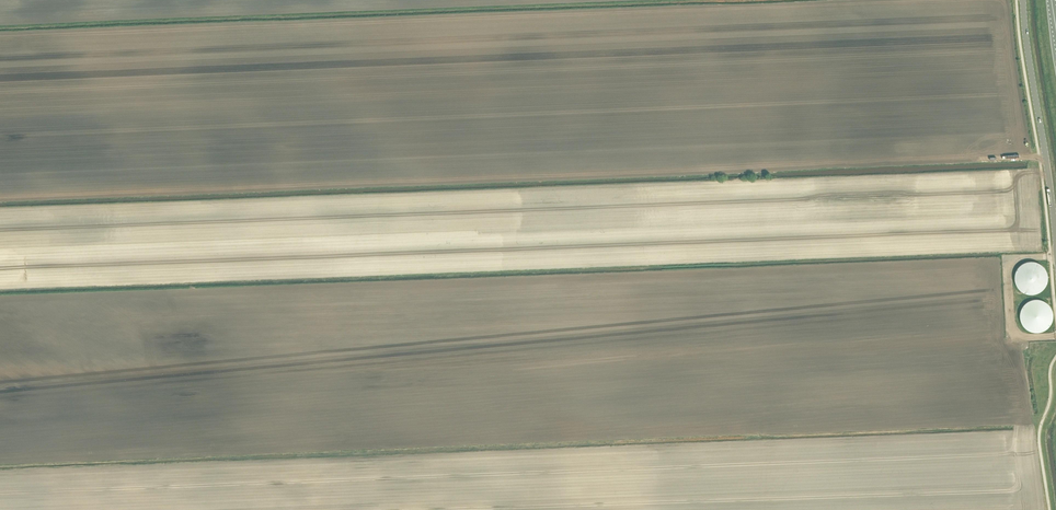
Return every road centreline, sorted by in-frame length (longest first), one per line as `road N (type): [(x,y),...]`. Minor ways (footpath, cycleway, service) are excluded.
road 1 (unclassified): [(1055,247),(1023,0)]

